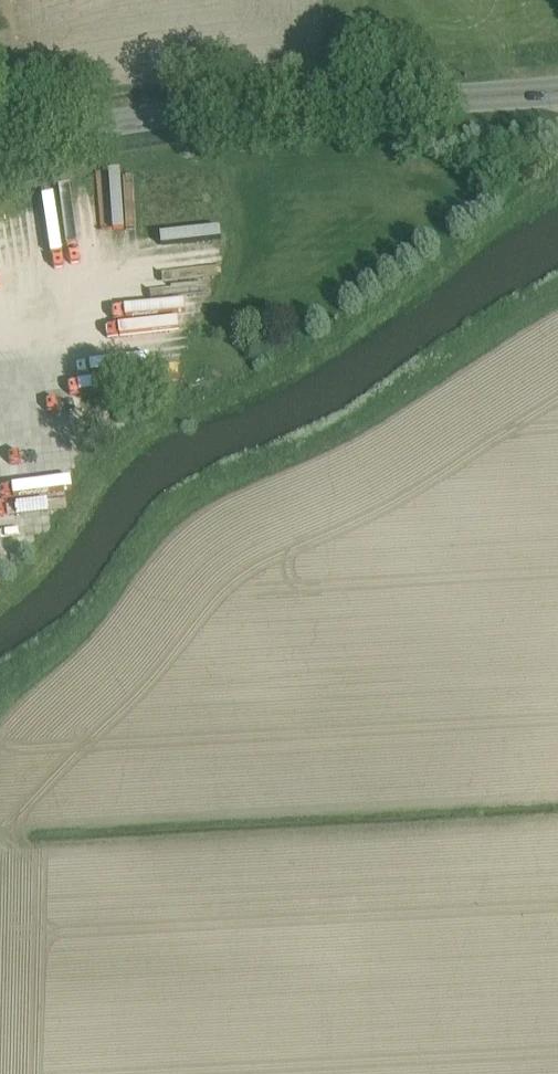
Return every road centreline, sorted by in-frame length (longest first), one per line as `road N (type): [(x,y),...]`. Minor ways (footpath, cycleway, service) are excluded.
road 1 (tertiary): [(0,153),(172,114),(557,91)]

